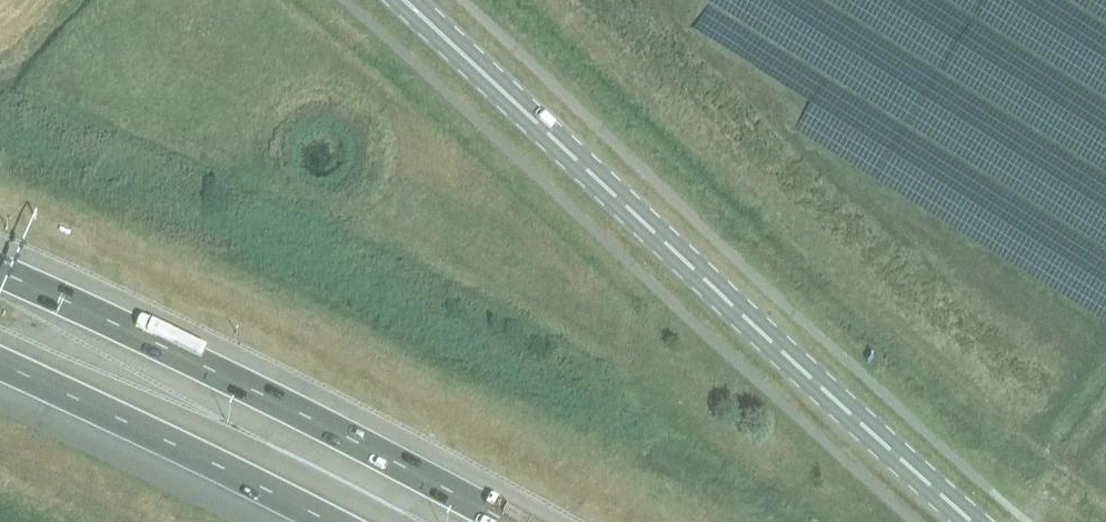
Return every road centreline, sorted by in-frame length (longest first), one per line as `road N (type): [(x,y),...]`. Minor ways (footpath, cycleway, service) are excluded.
road 1 (primary): [(975,521),(407,0)]
road 2 (motorway): [(527,521),(109,312),(0,266)]
road 3 (motorway): [(0,367),(323,521)]

